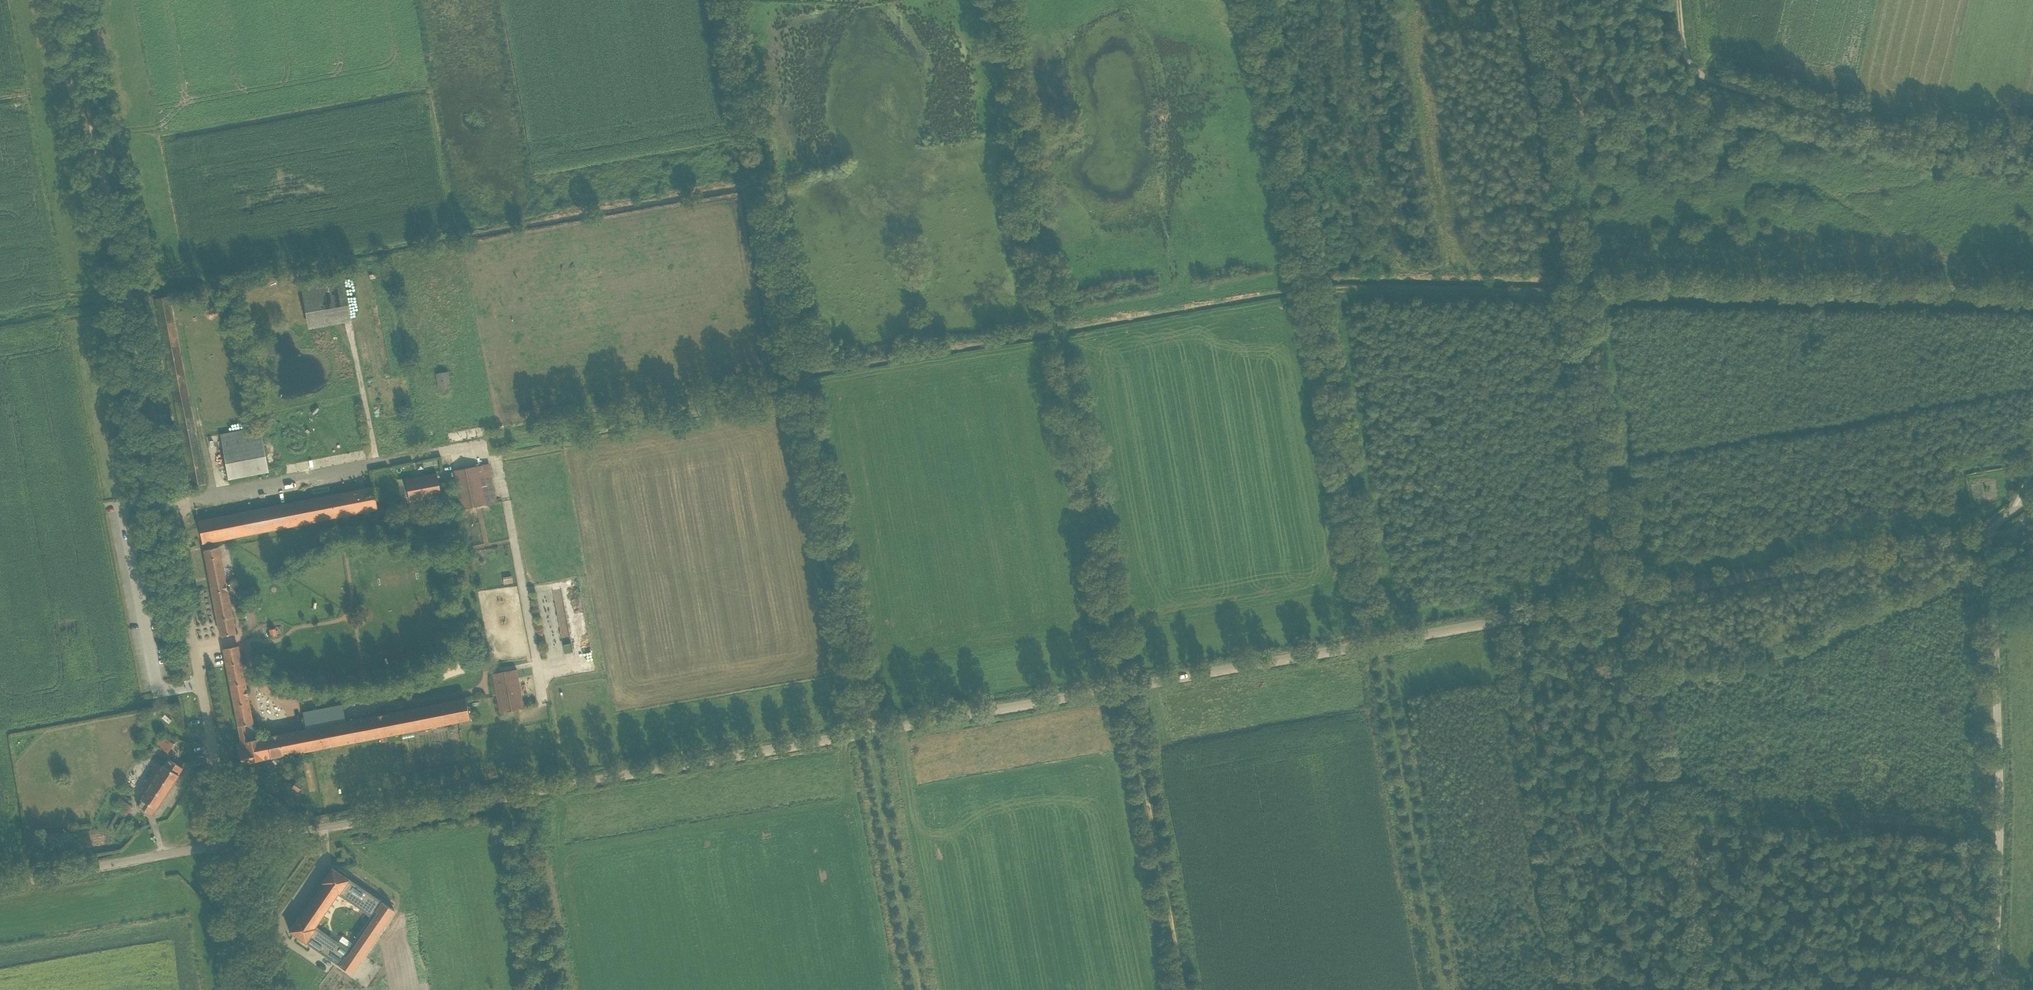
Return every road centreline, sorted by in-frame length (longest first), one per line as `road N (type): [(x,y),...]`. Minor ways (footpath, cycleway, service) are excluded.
road 1 (unclassified): [(1979,536),(230,843)]
road 2 (track): [(1183,989),(995,0)]
road 3 (track): [(868,732),(728,0)]
road 4 (track): [(1521,0),(1631,597)]
road 5 (track): [(73,0),(165,498)]
road 6 (unclassified): [(1979,536),(1989,551),(2000,754),(1993,956),(2001,983),(2017,989)]
road 7 (track): [(1678,0),(1685,54),(1712,81),(1875,124),(2032,145)]
road 8 (track): [(1700,989),(1631,597)]
road 9 (unclassified): [(165,498),(230,843)]
road 10 (track): [(802,385),(487,443)]
road 11 (track): [(868,732),(918,989)]
road 12 (unclassified): [(0,884),(230,843)]
road 13 (track): [(508,796),(548,989)]
road 14 (unclassified): [(230,843),(260,989)]

